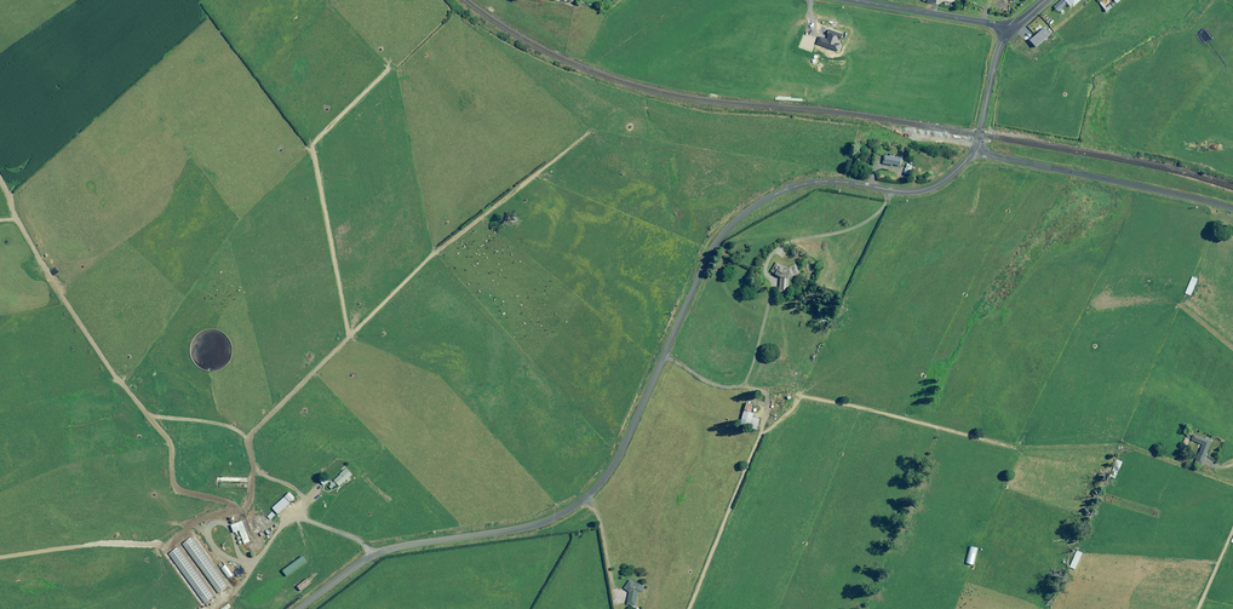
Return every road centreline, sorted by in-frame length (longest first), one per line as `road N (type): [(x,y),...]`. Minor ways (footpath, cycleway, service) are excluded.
road 1 (unclassified): [(299,608),(393,548),(534,525),(587,498),(626,442),(708,256),(748,211),(817,182),(919,191),(942,182),(972,152)]
road 2 (track): [(371,557),(361,544),(308,523),(304,500),(262,478),(236,432),(145,414),(88,337),(0,181)]
road 3 (unclassified): [(972,152),(1232,208)]
road 4 (unclassified): [(854,0),(1012,29)]
road 5 (unclassified): [(972,152),(997,52),(1012,29)]

